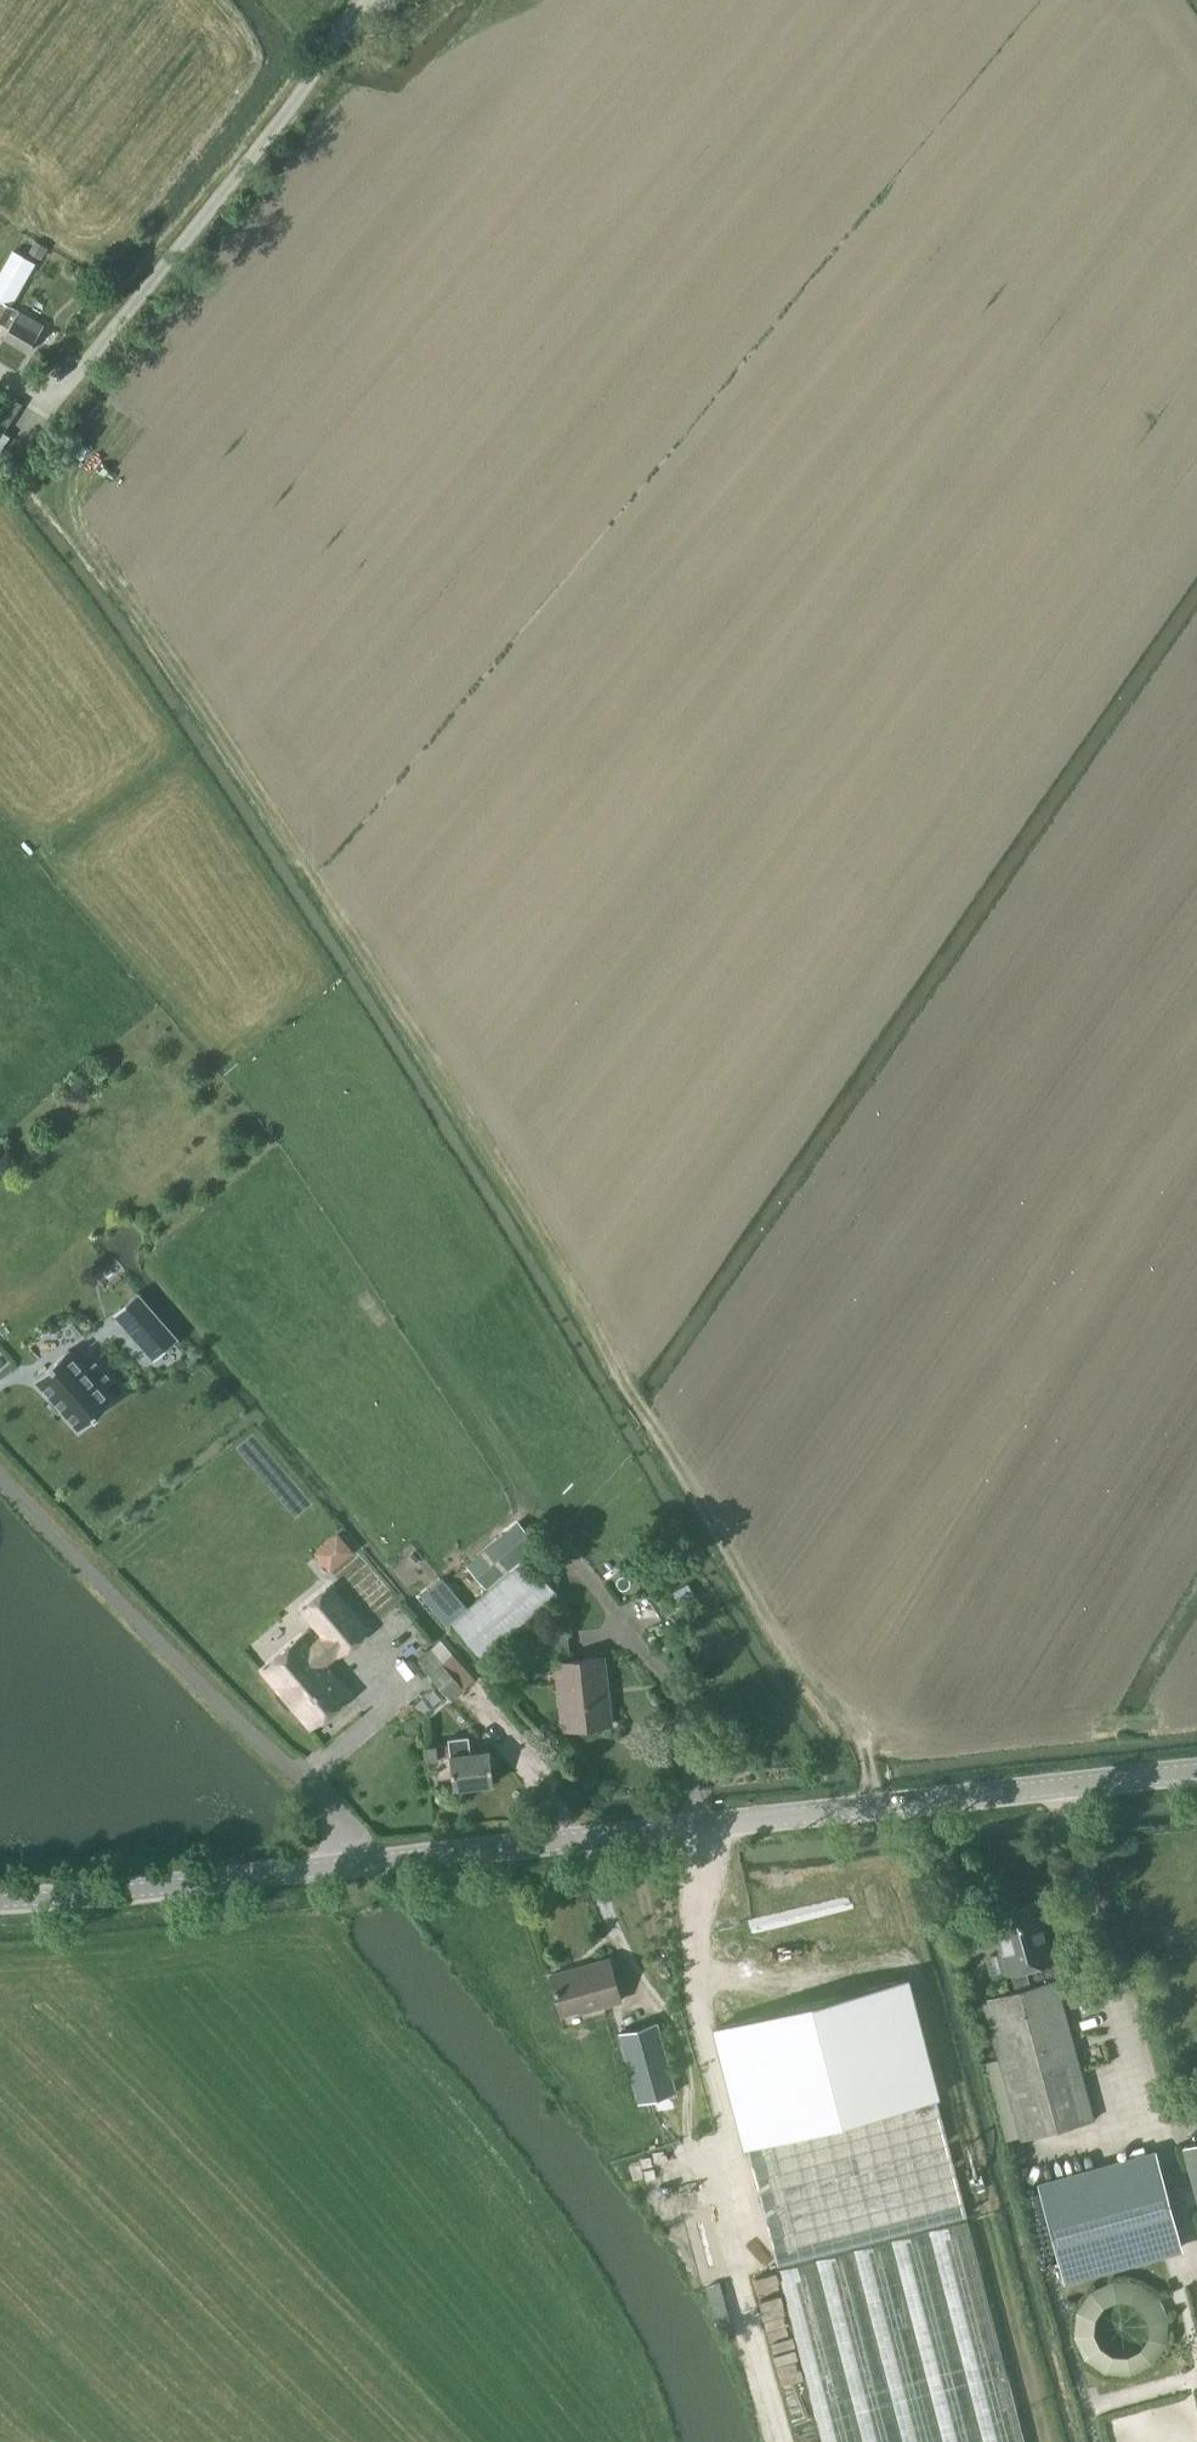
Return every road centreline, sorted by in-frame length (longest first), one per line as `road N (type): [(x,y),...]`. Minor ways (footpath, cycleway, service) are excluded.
road 1 (tertiary): [(0,1899),(589,1840),(1196,1765)]

